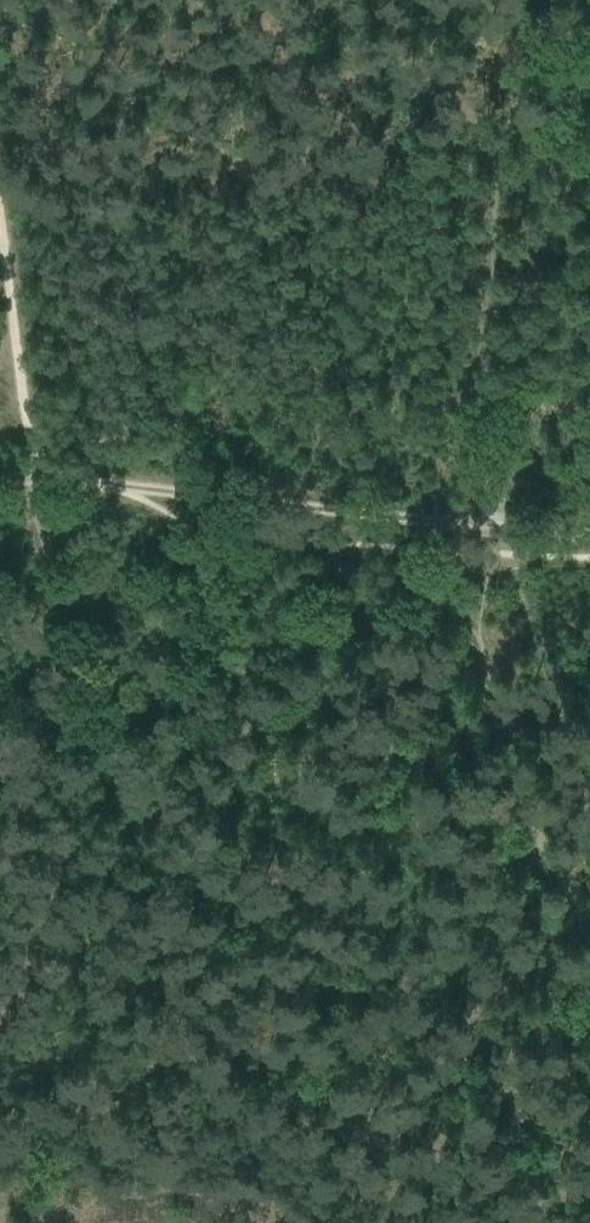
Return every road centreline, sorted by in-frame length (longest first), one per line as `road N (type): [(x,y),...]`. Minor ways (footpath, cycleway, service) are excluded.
road 1 (track): [(589,935),(530,807),(481,558)]
road 2 (track): [(498,529),(160,497)]
road 3 (track): [(71,741),(74,830),(0,1009)]
road 4 (track): [(71,741),(22,473)]
road 5 (track): [(160,497),(22,473)]

